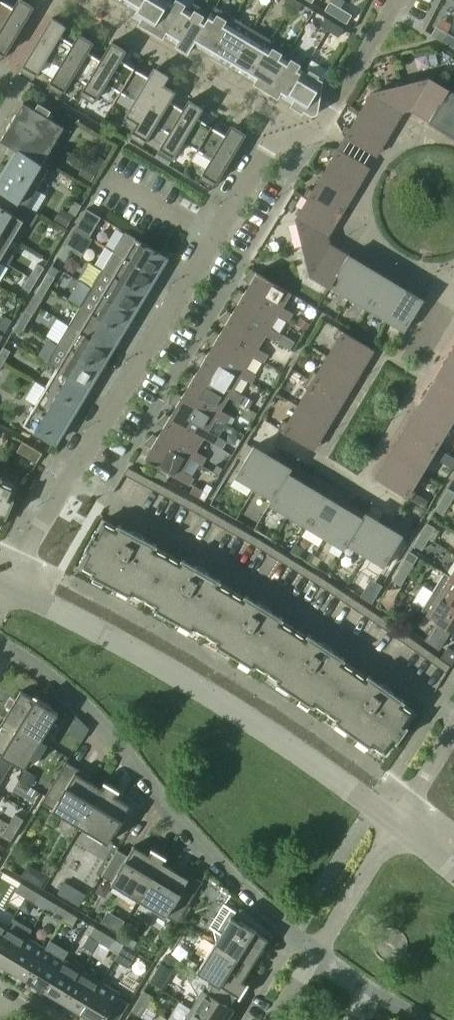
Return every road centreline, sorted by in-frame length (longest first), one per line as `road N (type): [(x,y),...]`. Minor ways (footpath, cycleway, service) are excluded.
road 1 (residential): [(5,584),(255,161),(333,116),(394,0)]
road 2 (residential): [(393,820),(247,722),(5,584)]
road 3 (residential): [(315,953),(199,849),(69,693),(0,643)]
road 4 (residential): [(315,953),(393,820)]

